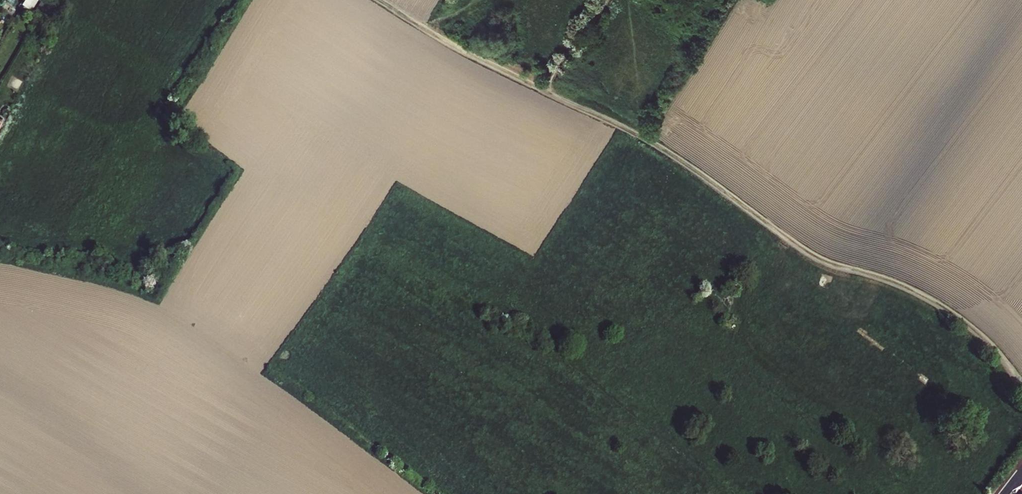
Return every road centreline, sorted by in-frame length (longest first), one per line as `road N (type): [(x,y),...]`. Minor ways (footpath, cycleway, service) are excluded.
road 1 (track): [(380,0),(648,140),(818,259),(937,303),(992,345),(1021,381)]

